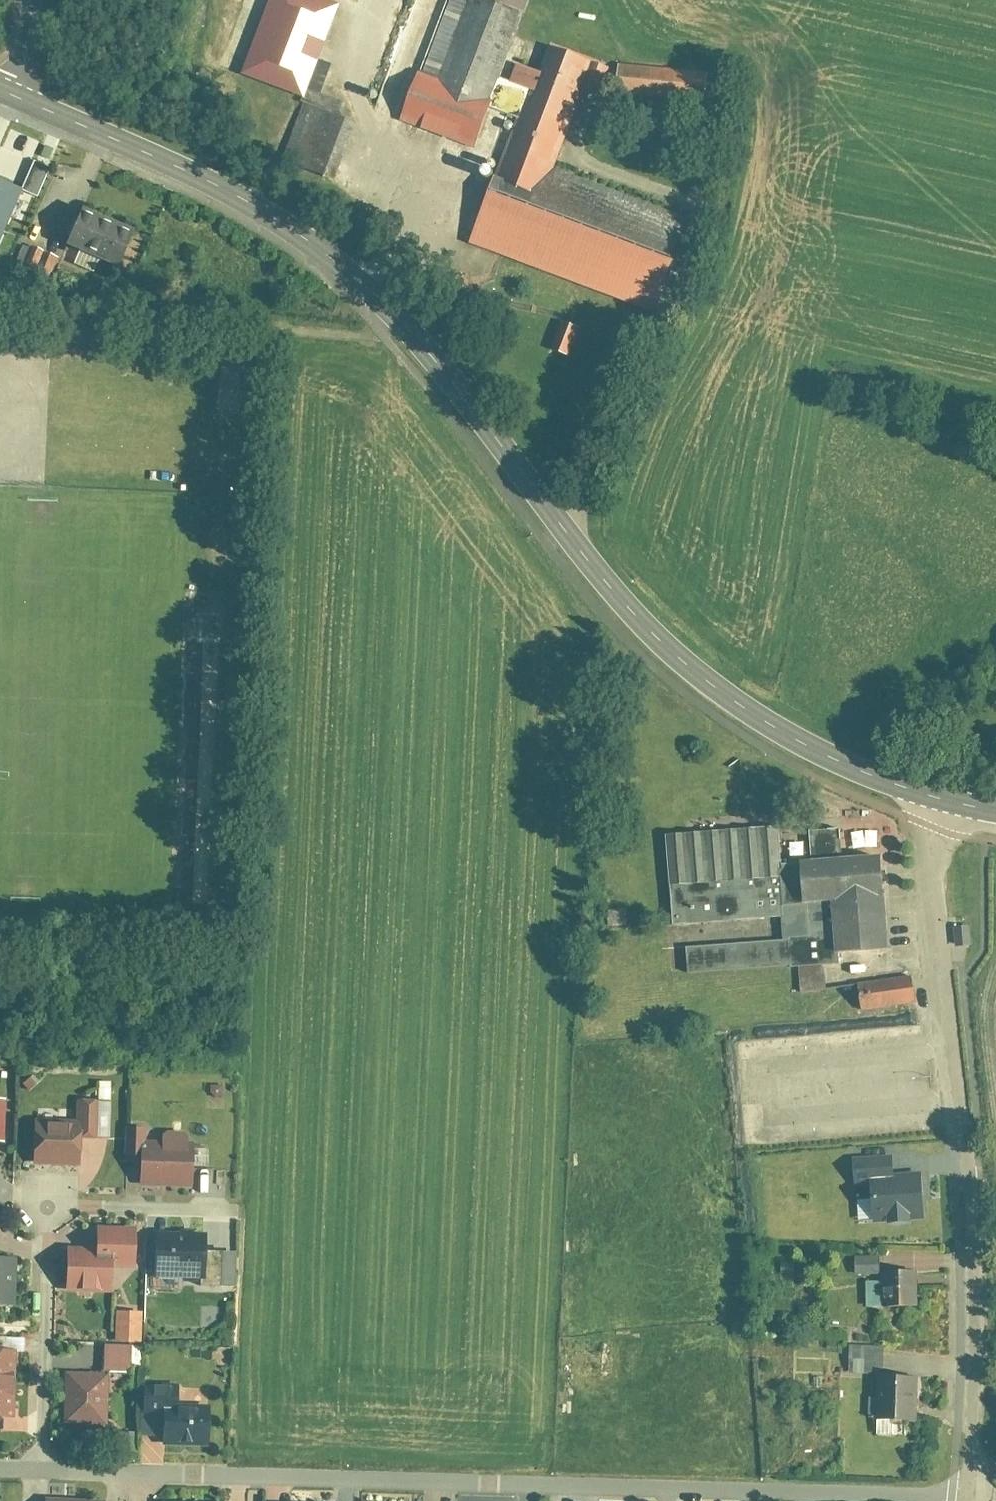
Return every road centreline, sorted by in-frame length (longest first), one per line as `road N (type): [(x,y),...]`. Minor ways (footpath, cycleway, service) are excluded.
road 1 (secondary): [(942,800),(824,755),(689,666),(615,592),(412,333),(333,255),(216,183),(14,94)]
road 2 (residential): [(143,1479),(967,1497)]
road 3 (residential): [(967,1497),(977,1327),(936,869),(942,800)]
road 4 (residential): [(40,1473),(48,1220)]

